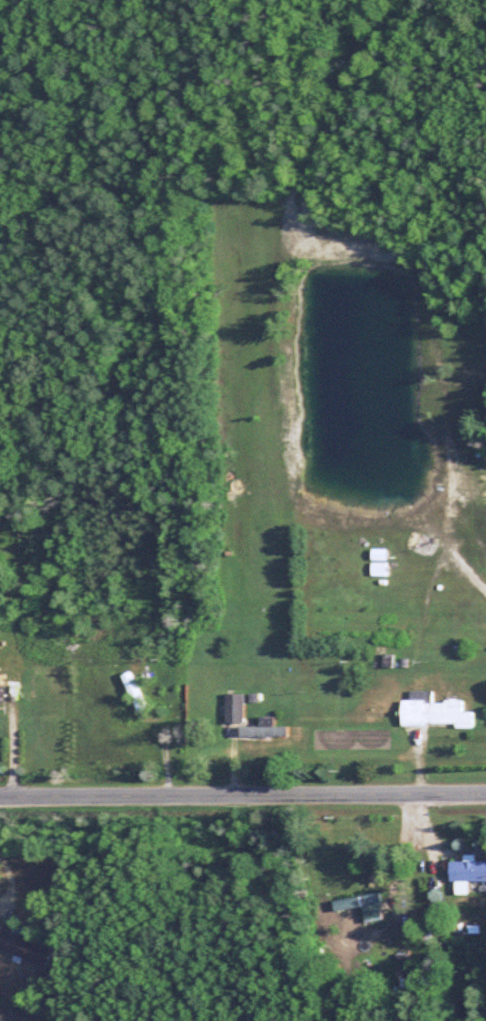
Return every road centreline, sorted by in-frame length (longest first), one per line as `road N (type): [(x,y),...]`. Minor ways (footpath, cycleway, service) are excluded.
road 1 (residential): [(485,792),(0,796)]

